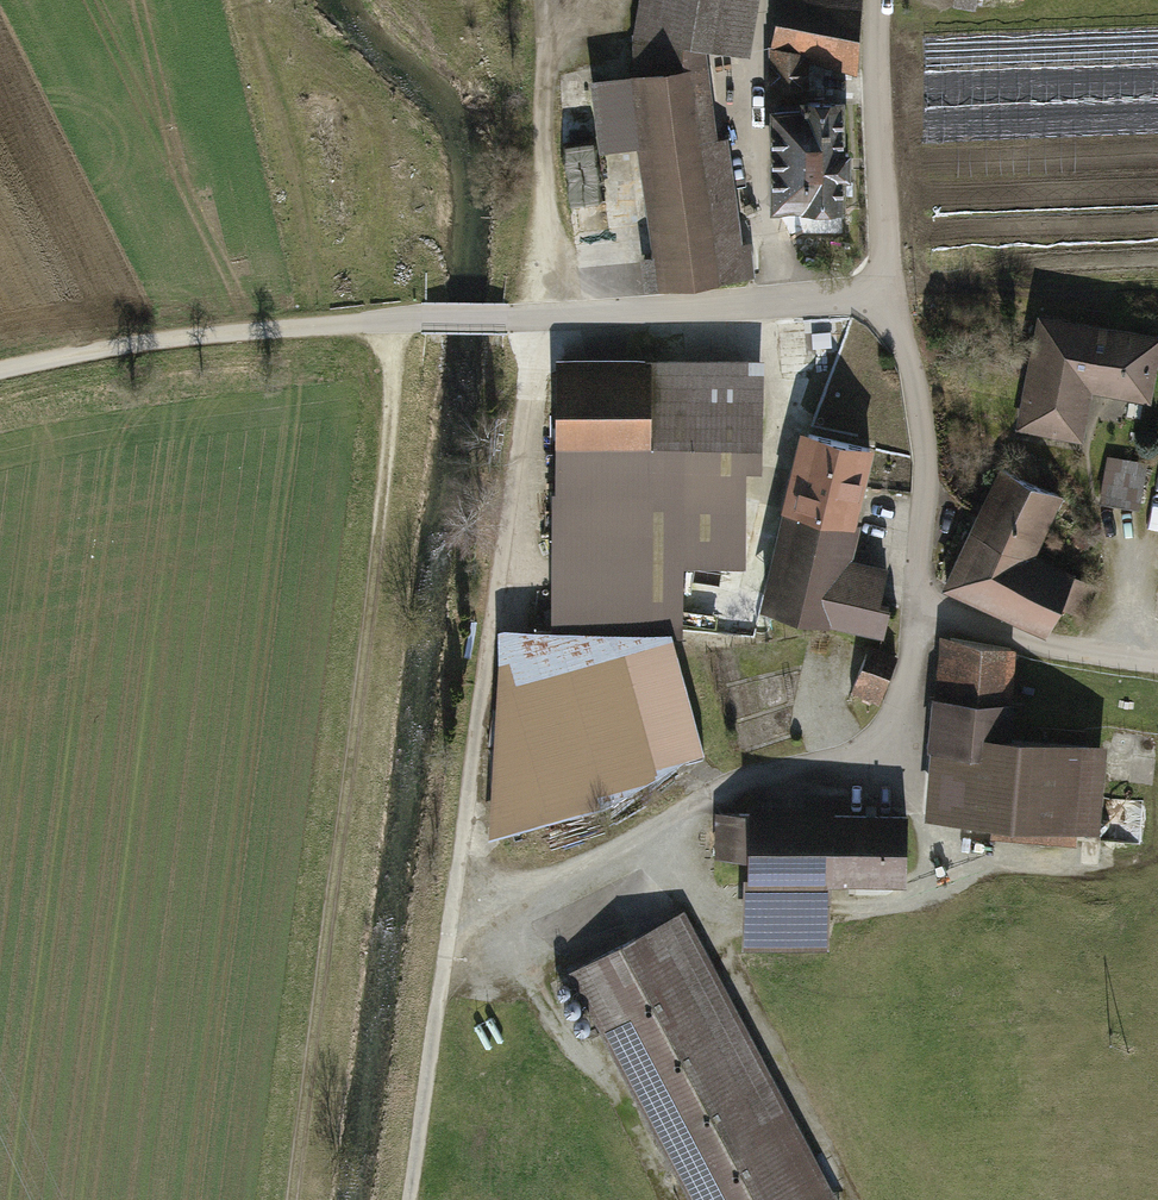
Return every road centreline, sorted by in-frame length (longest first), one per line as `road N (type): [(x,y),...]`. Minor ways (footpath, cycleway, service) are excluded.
road 1 (track): [(411,1199),(445,941),(505,610),(537,318),(541,0)]
road 2 (track): [(290,1199),(395,399),(387,321)]
road 3 (residential): [(915,615),(900,709),(848,761),(733,781),(445,941)]
road 4 (unclassified): [(508,318),(117,343),(0,372)]
road 5 (residential): [(885,287),(753,304),(508,318)]
road 6 (residential): [(885,287),(919,385),(915,615)]
road 7 (unclassified): [(879,0),(885,287)]
road 8 (residential): [(915,615),(1073,654),(1157,665)]

